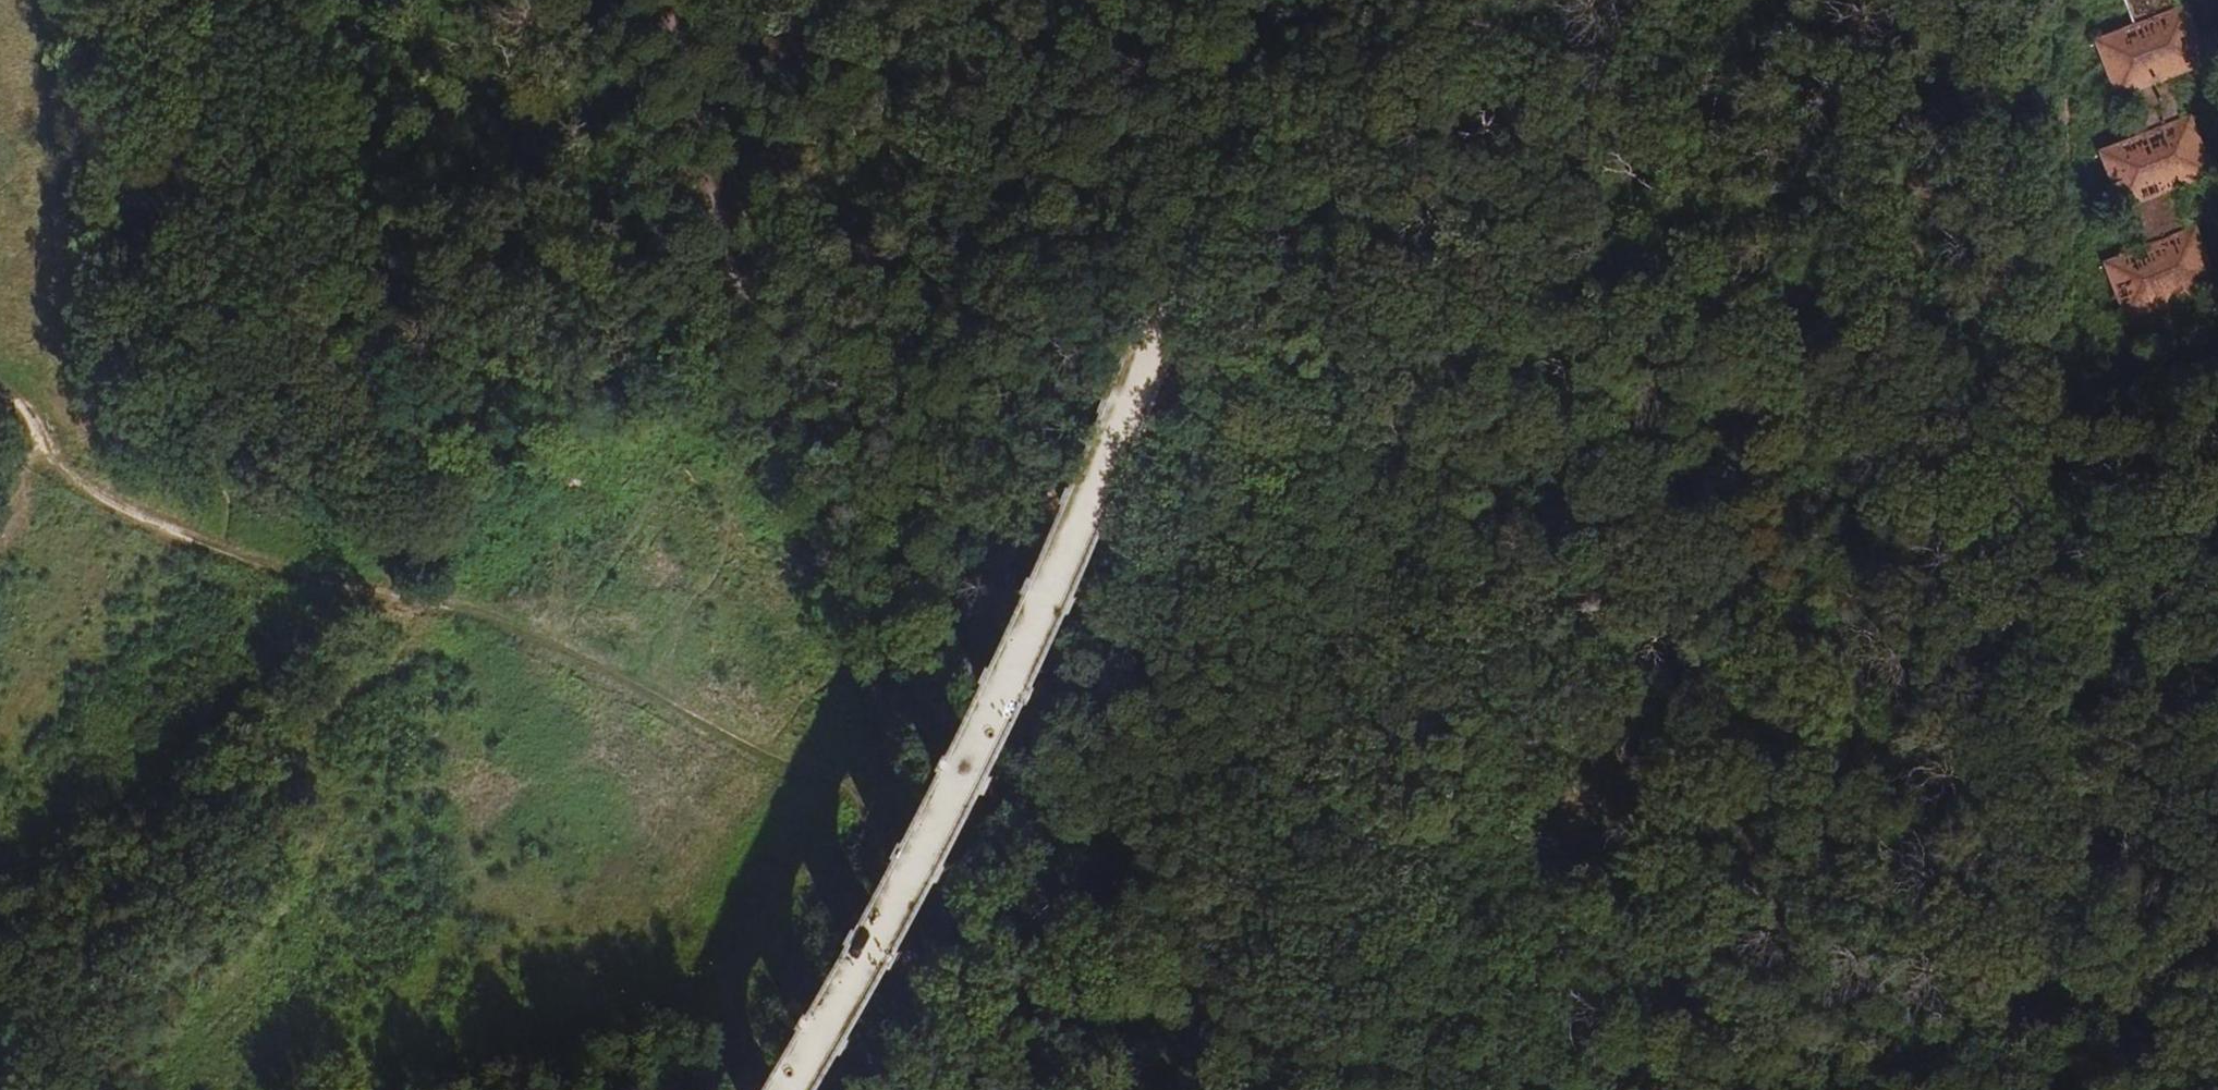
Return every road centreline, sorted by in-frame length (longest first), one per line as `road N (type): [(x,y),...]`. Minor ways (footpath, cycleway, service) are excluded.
road 1 (track): [(790,1089),(978,752),(1176,272)]
road 2 (track): [(465,604),(309,576),(110,502),(44,451),(22,406),(0,388)]
road 3 (track): [(1176,272),(1275,0)]
road 4 (track): [(674,0),(716,232)]

